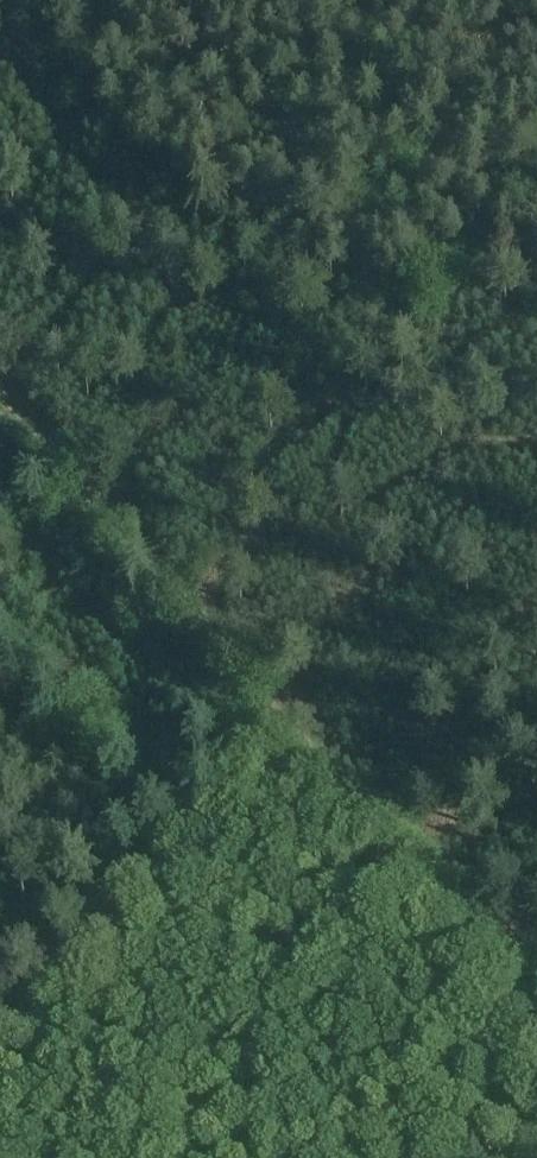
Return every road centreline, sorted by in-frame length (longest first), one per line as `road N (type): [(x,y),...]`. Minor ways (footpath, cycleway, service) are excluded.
road 1 (track): [(0,391),(536,986)]

